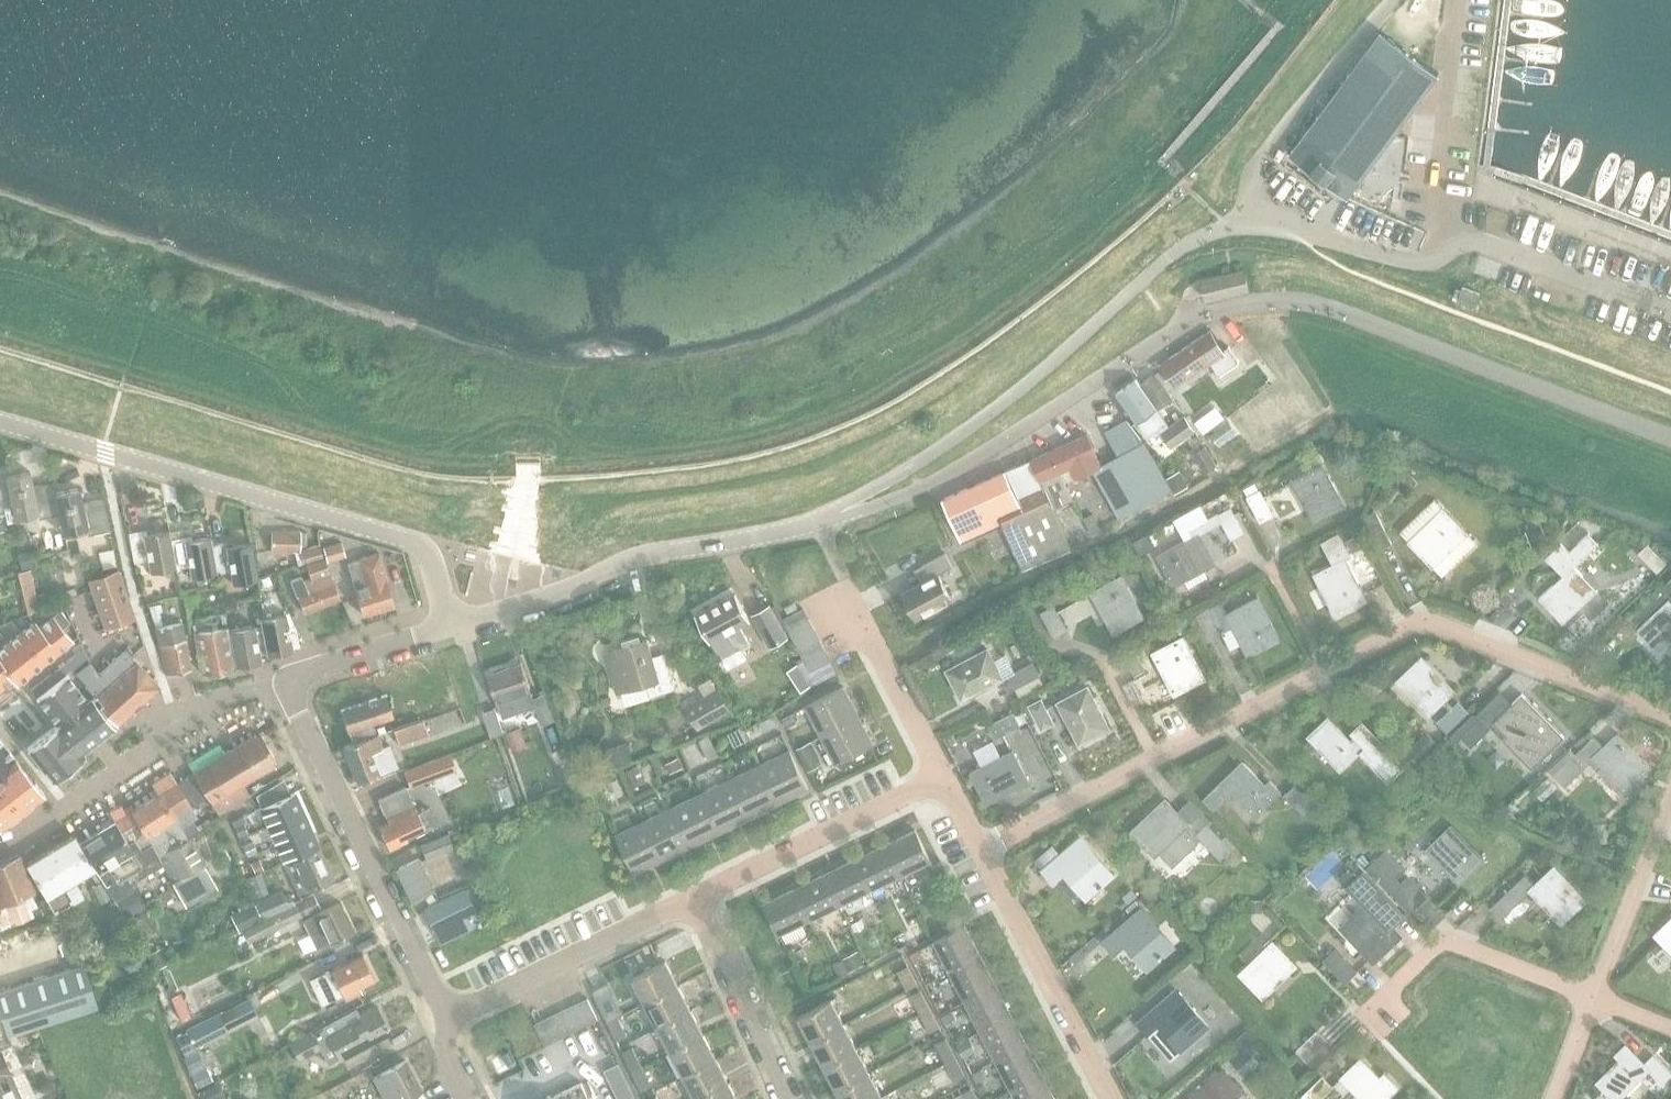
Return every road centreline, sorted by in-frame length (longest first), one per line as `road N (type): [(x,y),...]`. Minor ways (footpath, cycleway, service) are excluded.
road 1 (residential): [(825,517),(911,491),(1004,440),(1169,328),(1217,305),(1260,297),(1334,312),(1670,438)]
road 2 (residential): [(982,849),(1327,673),(1398,626),(1440,622),(1670,714)]
road 3 (residential): [(449,626),(430,564),(405,539),(0,422)]
road 4 (residential): [(1240,220),(1177,246),(1009,392),(825,517)]
road 5 (residential): [(1670,318),(1477,245),(1402,264),(1240,220)]
road 6 (residential): [(449,626),(542,602),(648,554),(825,517)]
road 7 (residential): [(446,1016),(285,677)]
road 8 (residential): [(1414,1077),(1367,1004),(1422,949),(1461,941),(1589,997)]
road 9 (residential): [(285,677),(173,722),(65,809),(0,846)]
road 10 (residential): [(690,902),(942,775)]
road 11 (residential): [(1111,1098),(982,849)]
road 12 (residential): [(446,1016),(690,902)]
road 13 (residential): [(942,775),(844,579)]
road 14 (residential): [(1589,997),(1670,795)]
road 15 (residential): [(778,1098),(690,902)]
road 16 (residential): [(449,626),(285,677)]

